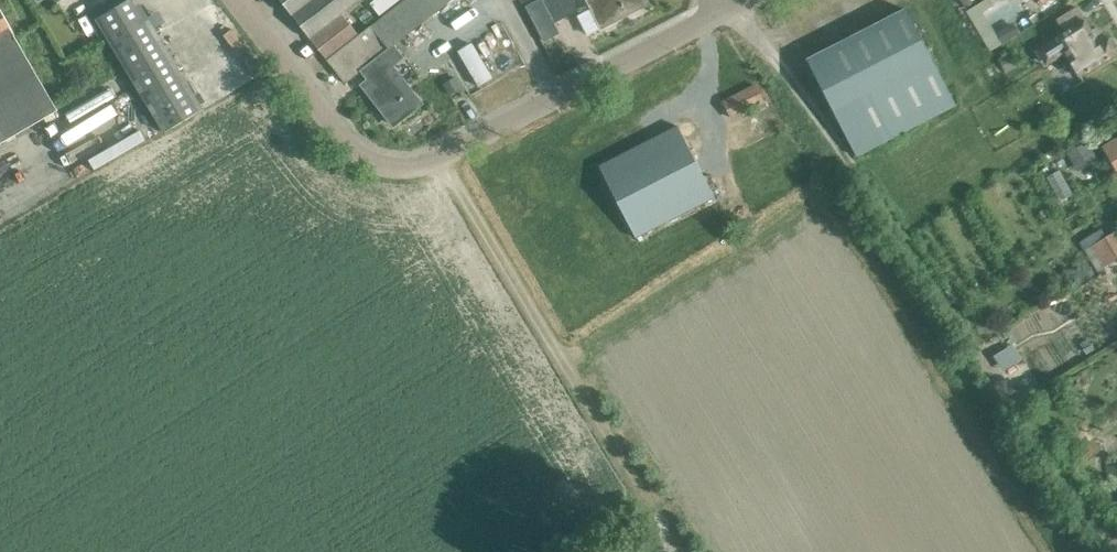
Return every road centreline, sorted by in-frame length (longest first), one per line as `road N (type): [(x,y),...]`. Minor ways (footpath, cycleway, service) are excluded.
road 1 (residential): [(717,15),(439,159),(389,169),(353,152),(235,0)]
road 2 (track): [(439,159),(674,549)]

